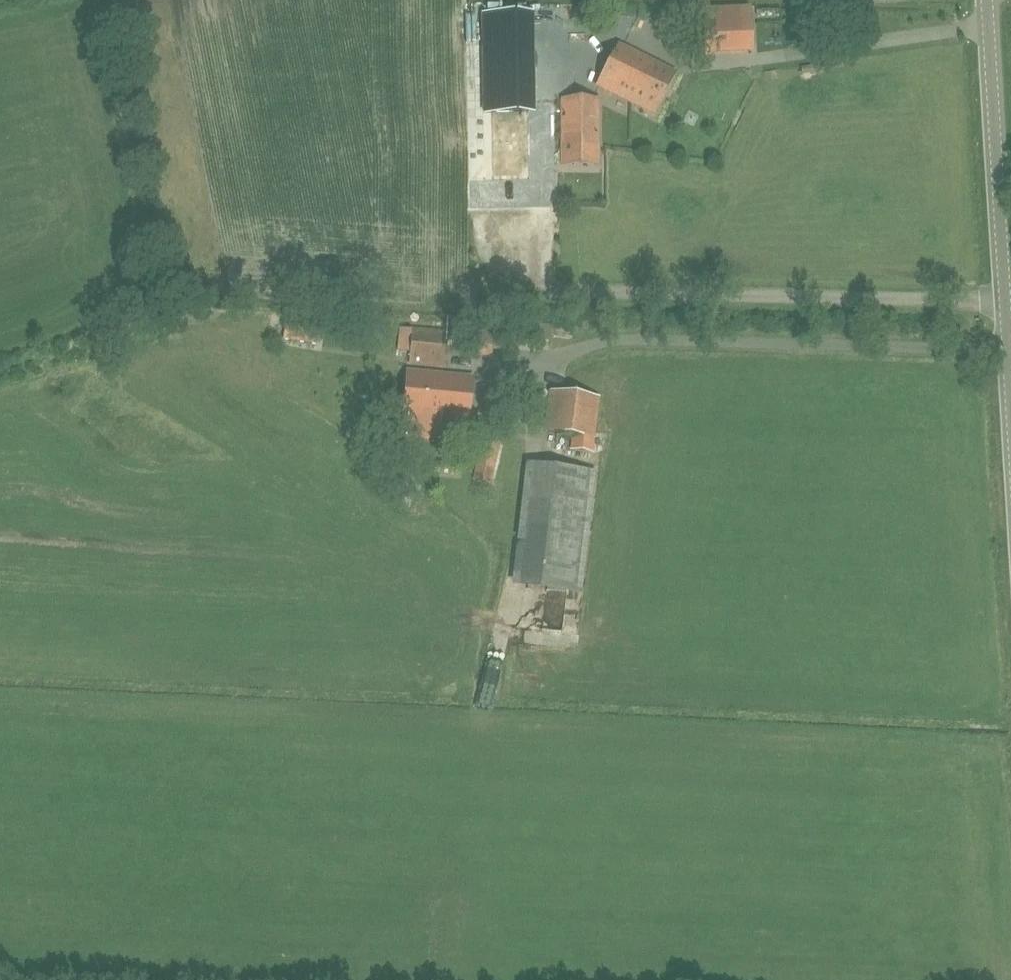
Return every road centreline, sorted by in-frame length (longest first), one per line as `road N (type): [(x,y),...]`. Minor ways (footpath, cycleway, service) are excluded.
road 1 (tertiary): [(1010,449),(985,0)]

